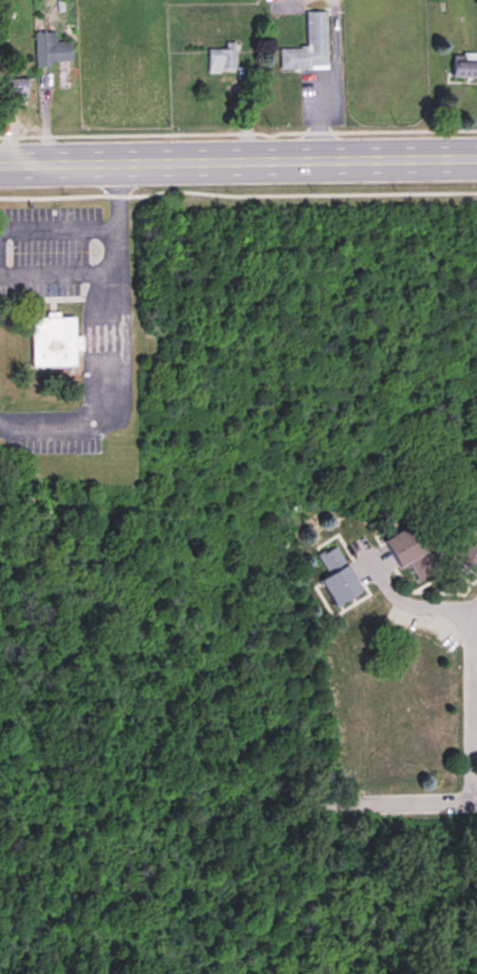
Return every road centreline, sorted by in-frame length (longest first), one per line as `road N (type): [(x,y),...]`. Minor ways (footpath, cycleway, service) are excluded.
road 1 (secondary): [(476,160),(0,166)]
road 2 (residential): [(476,606),(471,802)]
road 3 (residential): [(319,800),(476,802)]

